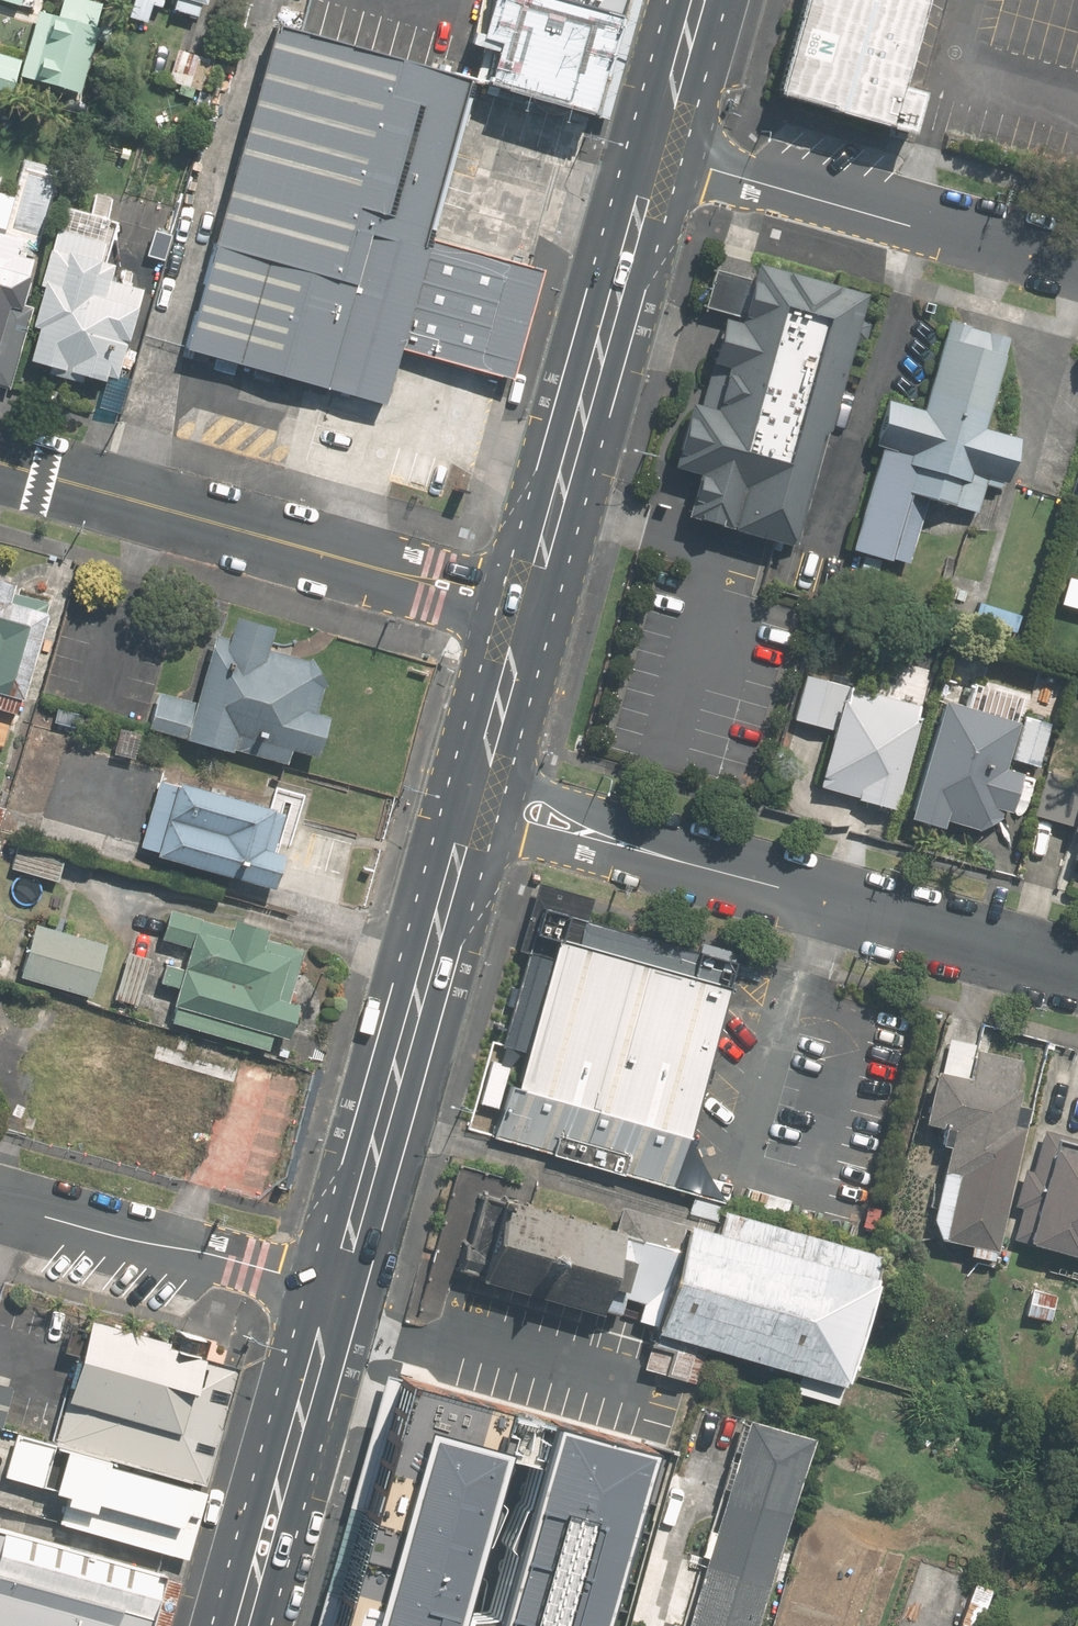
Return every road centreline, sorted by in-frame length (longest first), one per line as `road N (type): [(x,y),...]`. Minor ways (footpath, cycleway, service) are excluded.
road 1 (primary): [(468,824),(337,1289)]
road 2 (primary): [(652,154),(532,590)]
road 3 (residential): [(652,154),(1077,270)]
road 4 (residential): [(409,577),(0,462)]
road 5 (primary): [(337,1289),(241,1625)]
road 6 (residential): [(337,1289),(0,1203)]
road 7 (residential): [(482,772),(710,853),(779,889)]
road 8 (residential): [(779,889),(688,877),(468,824)]
road 9 (residential): [(1077,973),(779,889)]
road 10 (primary): [(698,0),(652,154)]
road 11 (primary): [(521,629),(482,772)]
road 12 (residential): [(521,629),(430,604),(409,577)]
road 13 (residential): [(409,577),(442,565),(532,590)]

